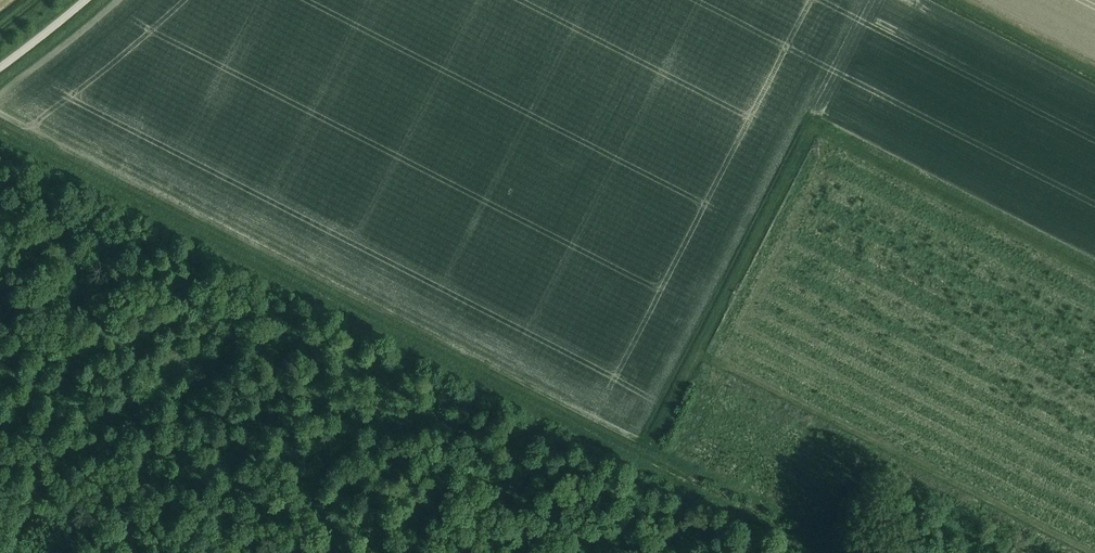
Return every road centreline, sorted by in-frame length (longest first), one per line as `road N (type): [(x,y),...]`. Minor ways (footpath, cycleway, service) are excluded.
road 1 (track): [(0,386),(369,497),(384,515),(382,552)]

